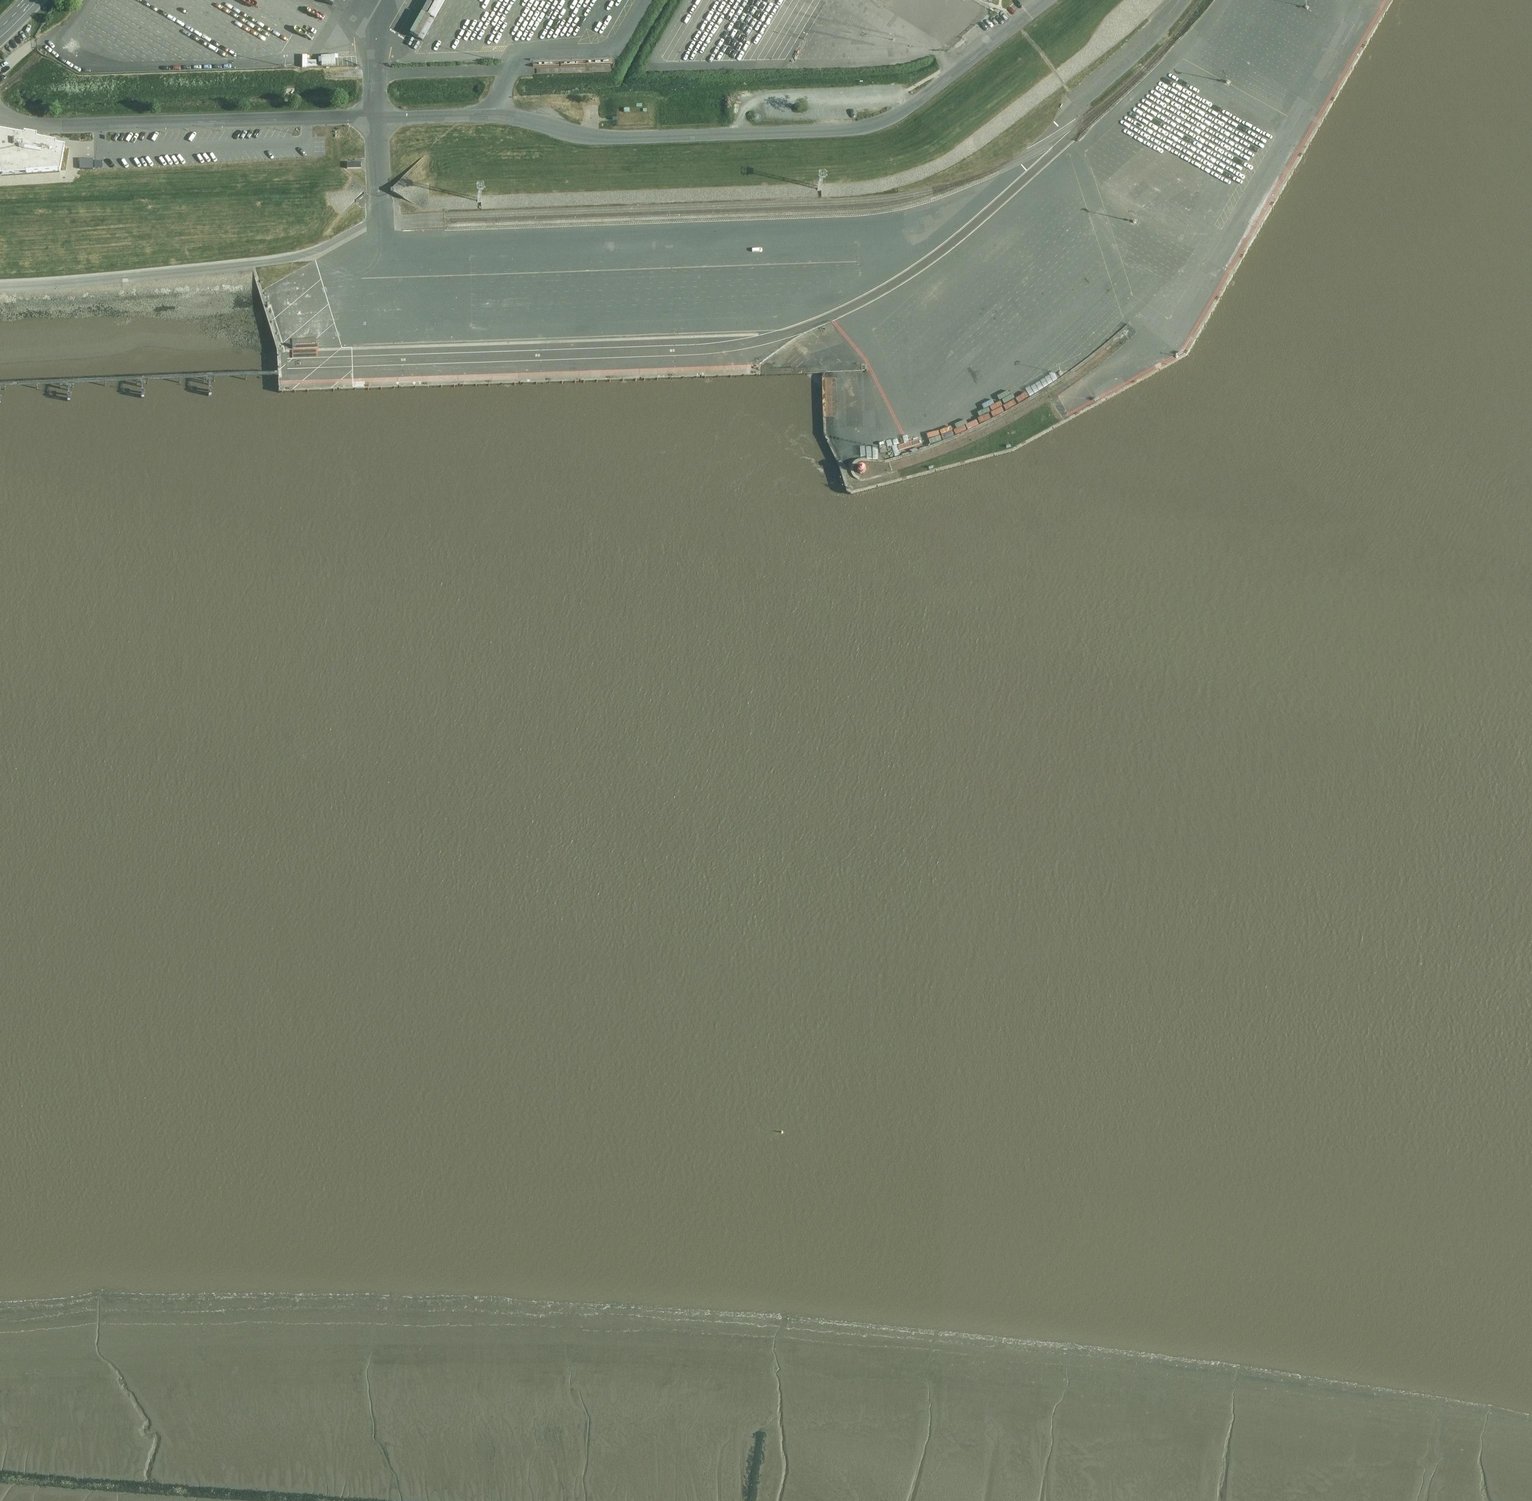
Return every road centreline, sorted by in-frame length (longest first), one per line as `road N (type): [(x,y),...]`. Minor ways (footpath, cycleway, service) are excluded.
road 1 (unclassified): [(376,117),(495,114),(605,138),(873,127),(924,99),(1051,0)]
road 2 (unclassified): [(0,114),(34,125),(376,117)]
road 3 (unclassified): [(376,117),(383,339)]
road 4 (unclassified): [(1076,153),(1224,0)]

